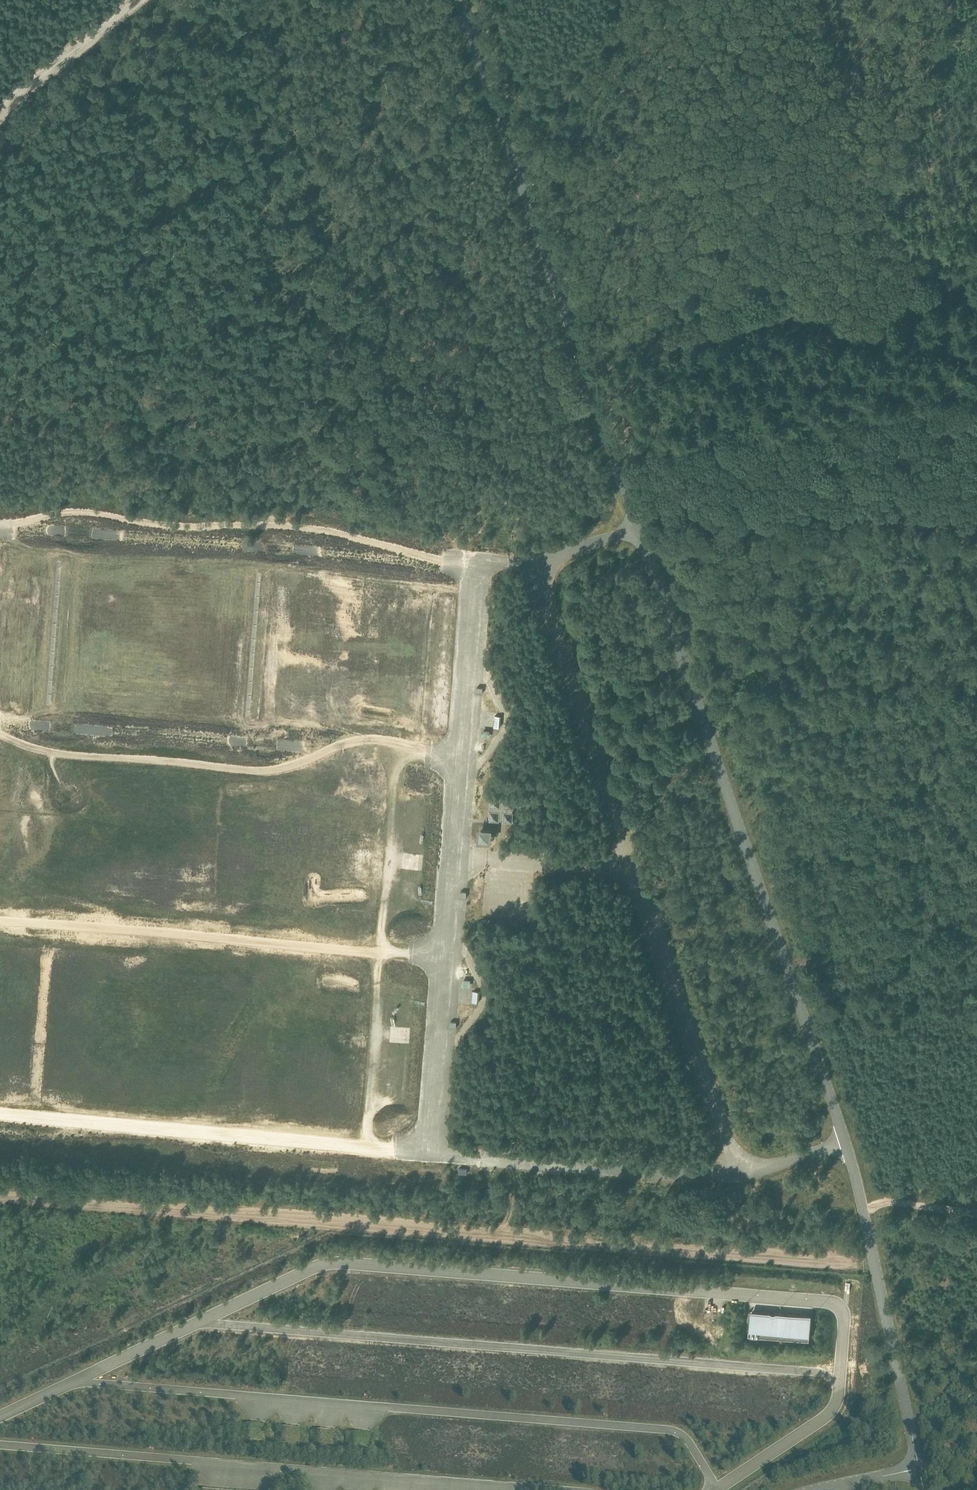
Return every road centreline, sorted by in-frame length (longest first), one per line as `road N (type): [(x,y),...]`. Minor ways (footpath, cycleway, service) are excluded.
road 1 (track): [(0,1198),(875,1265)]
road 2 (track): [(477,565),(285,526),(157,524),(93,512),(0,524)]
road 3 (track): [(0,735),(80,757),(250,772),(278,771),(360,738),(461,756)]
road 4 (track): [(0,920),(445,956)]
road 5 (track): [(428,1155),(0,1115)]
road 6 (track): [(420,752),(396,776),(367,1146)]
road 7 (track): [(633,514),(976,517)]
road 8 (track): [(0,114),(140,0)]

